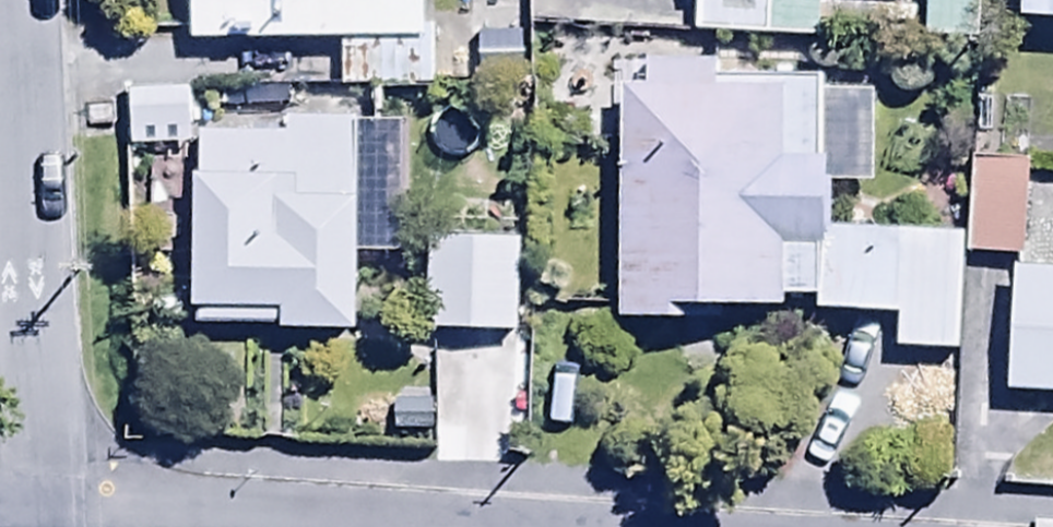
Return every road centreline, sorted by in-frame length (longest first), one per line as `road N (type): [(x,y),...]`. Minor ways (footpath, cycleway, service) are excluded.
road 1 (residential): [(11,0),(33,524)]

